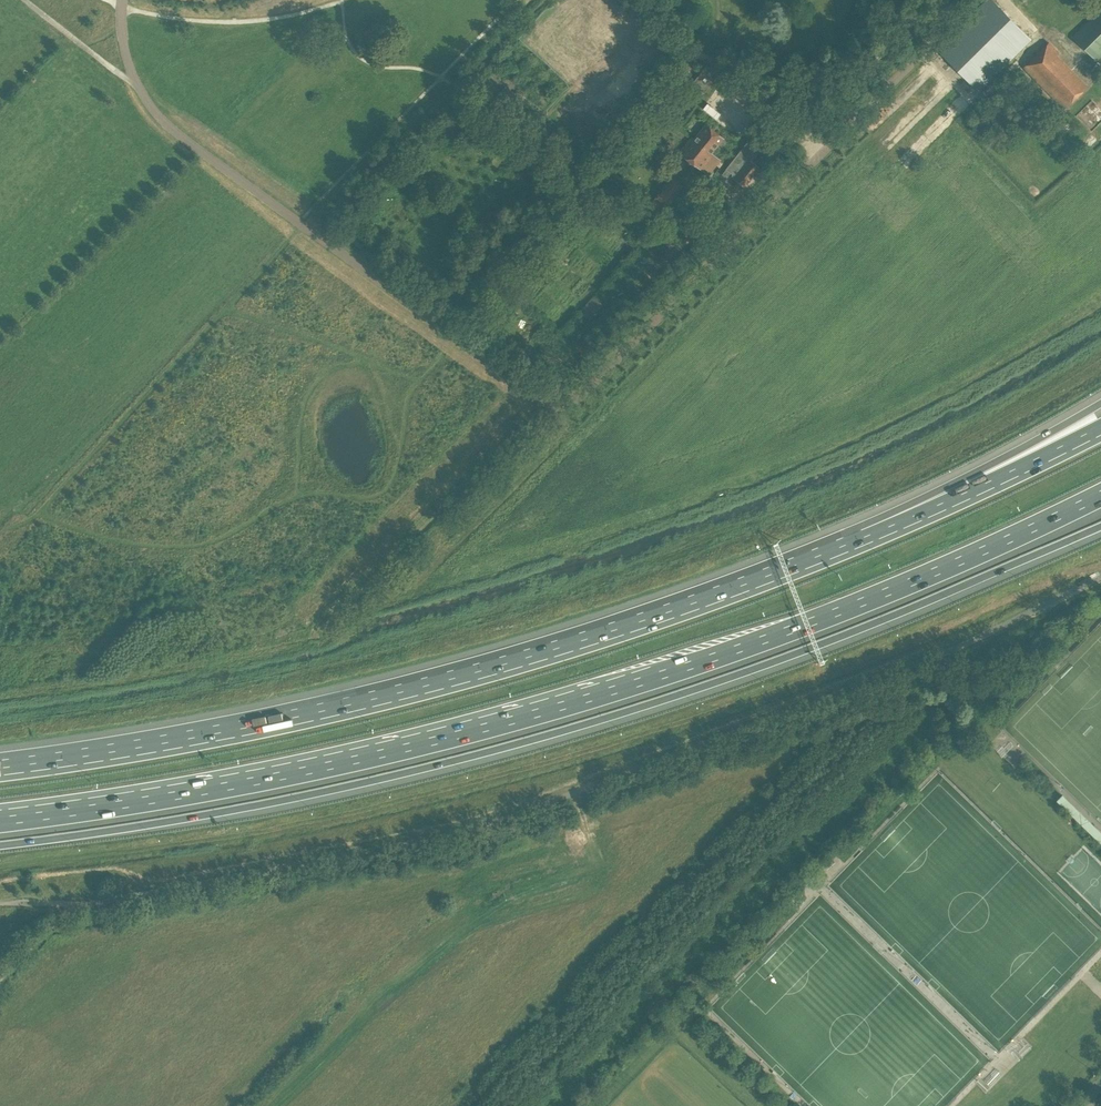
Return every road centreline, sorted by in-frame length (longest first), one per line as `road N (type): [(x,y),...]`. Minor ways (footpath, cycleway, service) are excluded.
road 1 (motorway): [(0,816),(317,763),(651,679),(915,581),(1100,495)]
road 2 (motorway): [(0,846),(312,797),(578,726),(904,612),(1100,524)]
road 3 (unclassified): [(74,906),(466,830),(979,638),(1100,576)]
road 4 (motorway): [(871,533),(552,648),(320,711),(0,768)]
road 5 (motorway): [(1100,403),(910,503),(871,533)]
road 6 (motorway): [(1100,429),(871,533)]

